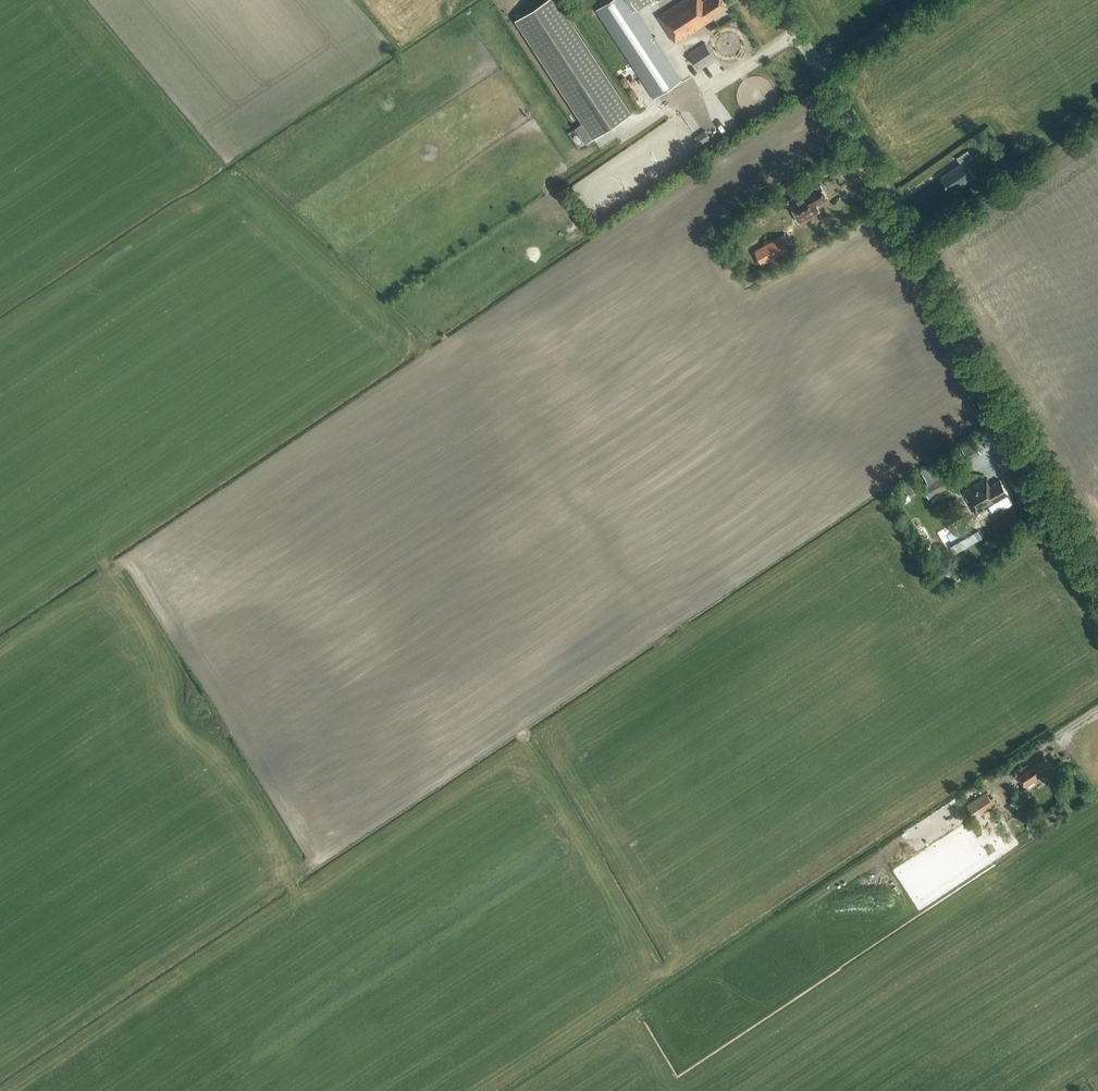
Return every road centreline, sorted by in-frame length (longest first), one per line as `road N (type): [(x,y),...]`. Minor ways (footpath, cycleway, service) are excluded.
road 1 (tertiary): [(1097,569),(780,0)]
road 2 (track): [(818,67),(920,0)]

